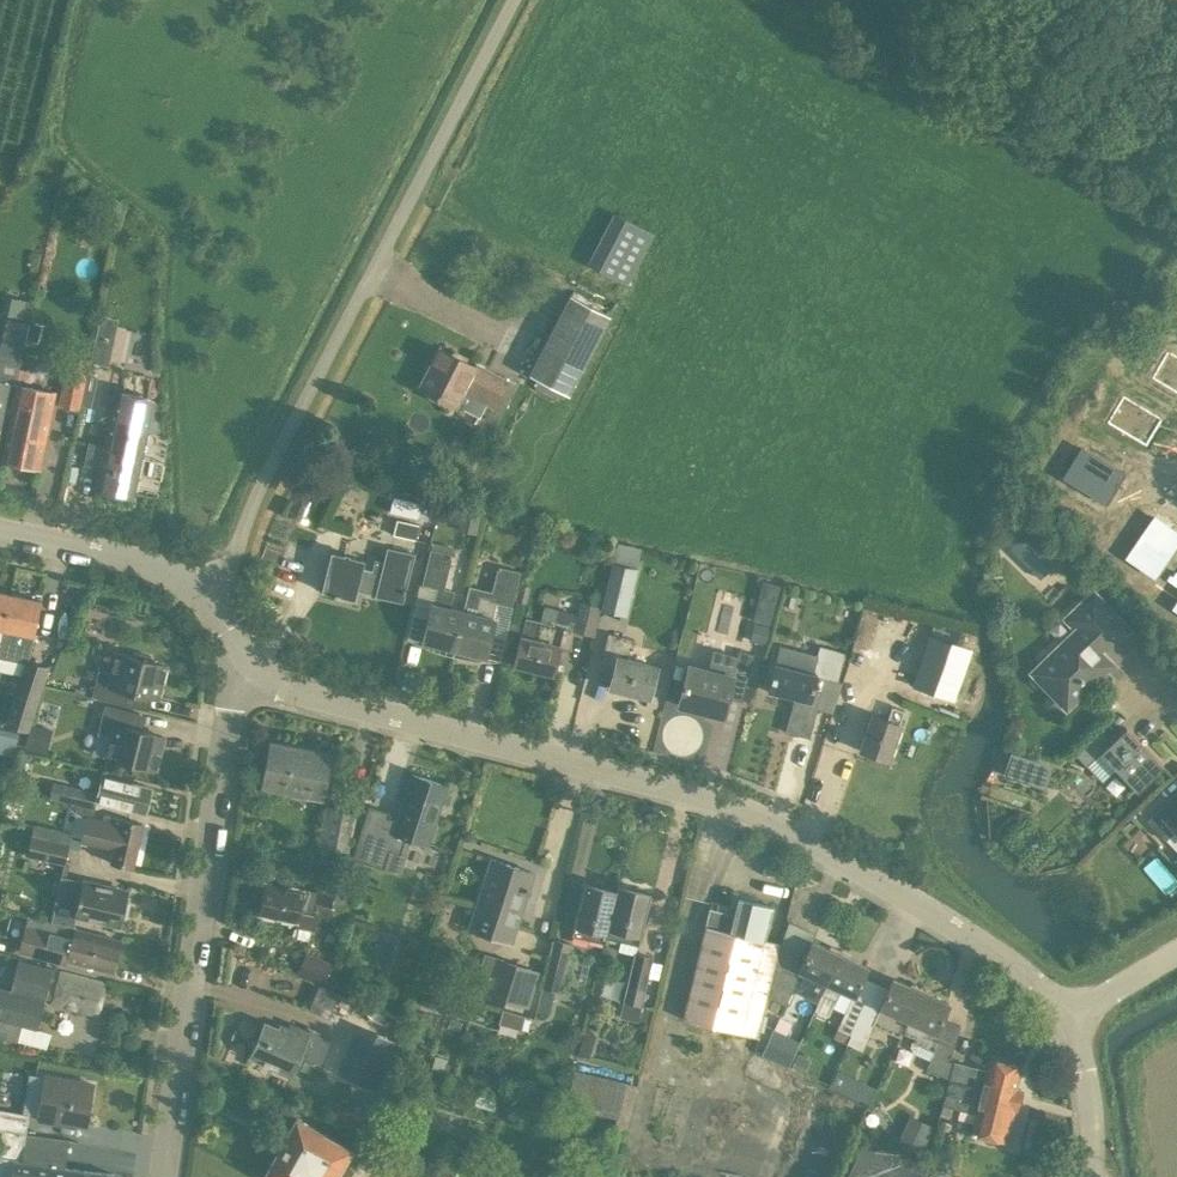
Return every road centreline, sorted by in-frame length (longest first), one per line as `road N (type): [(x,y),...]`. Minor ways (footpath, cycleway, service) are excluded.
road 1 (tertiary): [(1069,1016),(1025,972),(820,847),(702,798),(315,699),(275,685),(238,657)]
road 2 (residential): [(165,1176),(238,657)]
road 3 (tertiary): [(238,657),(188,586),(0,536)]
road 4 (tertiary): [(1093,1176),(1094,1135),(1069,1016)]
road 5 (residential): [(1069,1016),(1176,952)]

